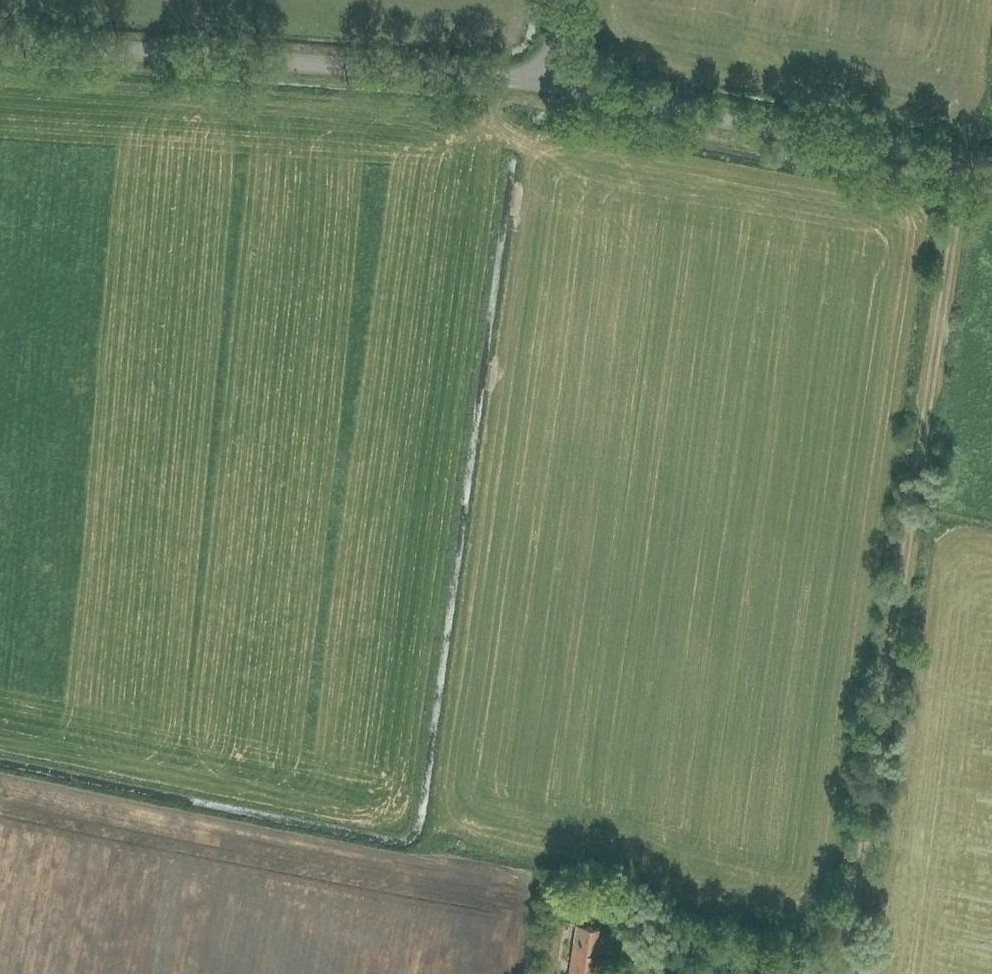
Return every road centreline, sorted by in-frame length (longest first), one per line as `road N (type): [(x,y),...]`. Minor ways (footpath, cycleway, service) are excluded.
road 1 (track): [(967,166),(848,933),(805,973)]
road 2 (unclassified): [(549,82),(0,40)]
road 3 (unclassified): [(549,82),(991,171)]

